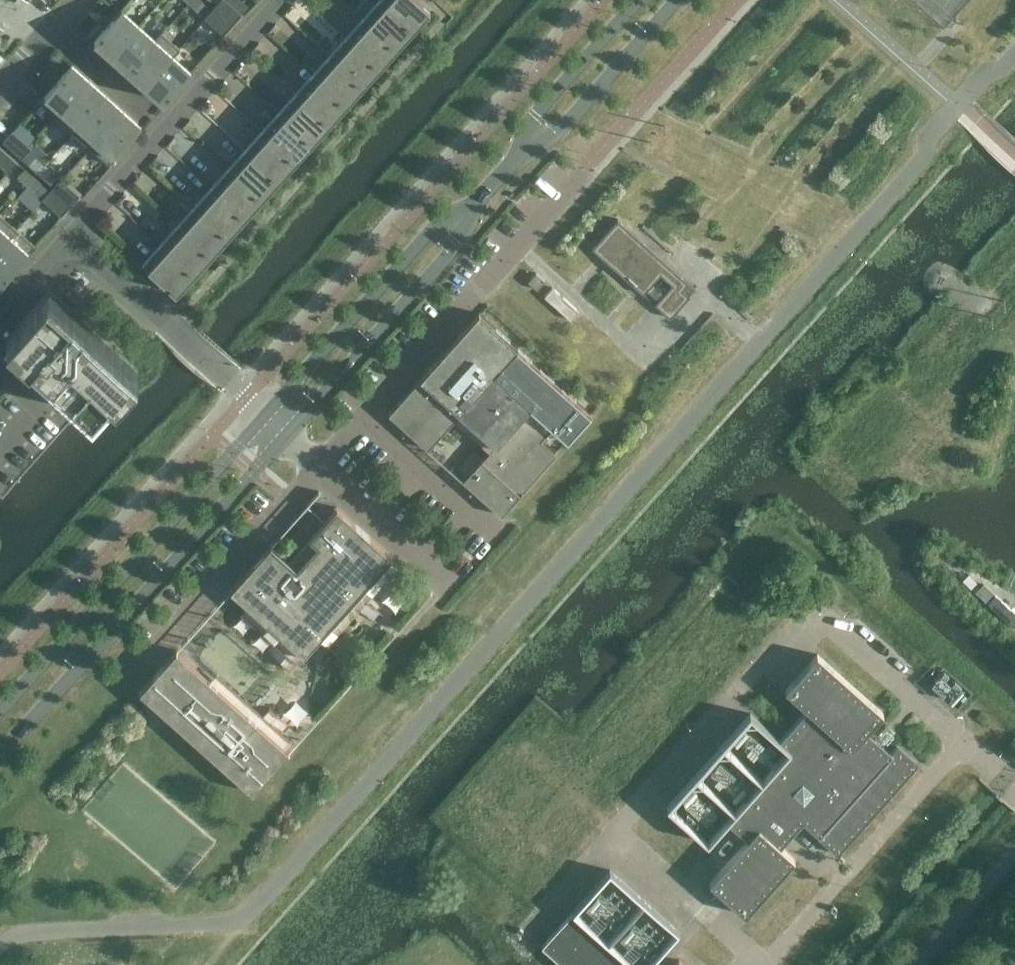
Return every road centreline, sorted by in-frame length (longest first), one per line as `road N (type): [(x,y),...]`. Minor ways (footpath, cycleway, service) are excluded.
road 1 (tertiary): [(0,753),(287,431)]
road 2 (tertiary): [(268,413),(0,711)]
road 3 (residential): [(70,238),(283,0)]
road 4 (tertiary): [(287,431),(448,255),(467,212)]
road 5 (tertiary): [(467,212),(426,237),(268,413)]
road 6 (tertiary): [(527,144),(567,124),(676,0)]
road 7 (tertiary): [(639,0),(544,106),(527,144)]
road 8 (residential): [(174,328),(70,238)]
road 9 (unclassified): [(268,413),(174,328)]

